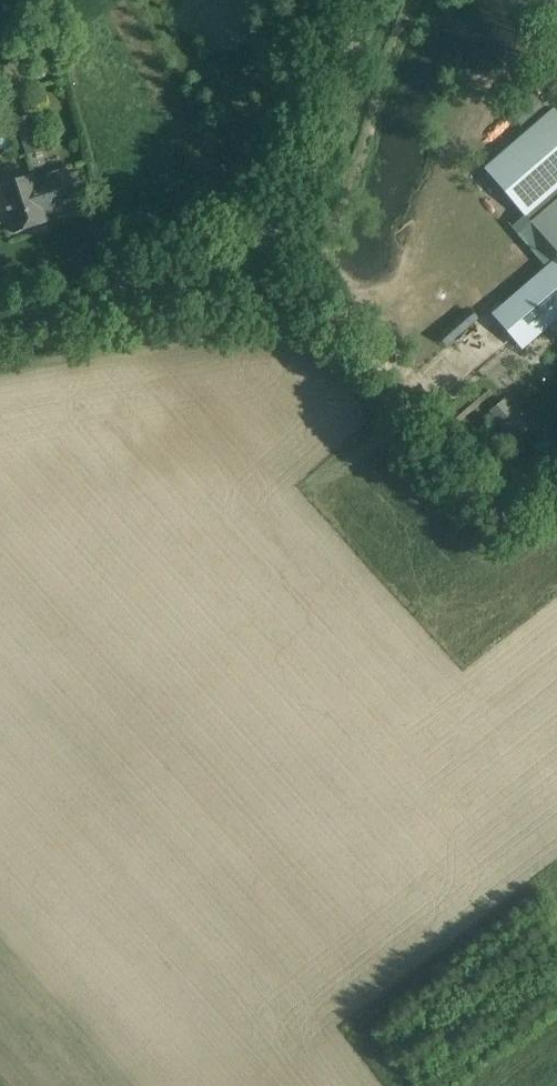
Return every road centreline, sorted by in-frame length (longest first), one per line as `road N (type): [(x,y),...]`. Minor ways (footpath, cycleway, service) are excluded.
road 1 (unclassified): [(0,318),(195,275),(263,236),(311,170),(365,0)]

